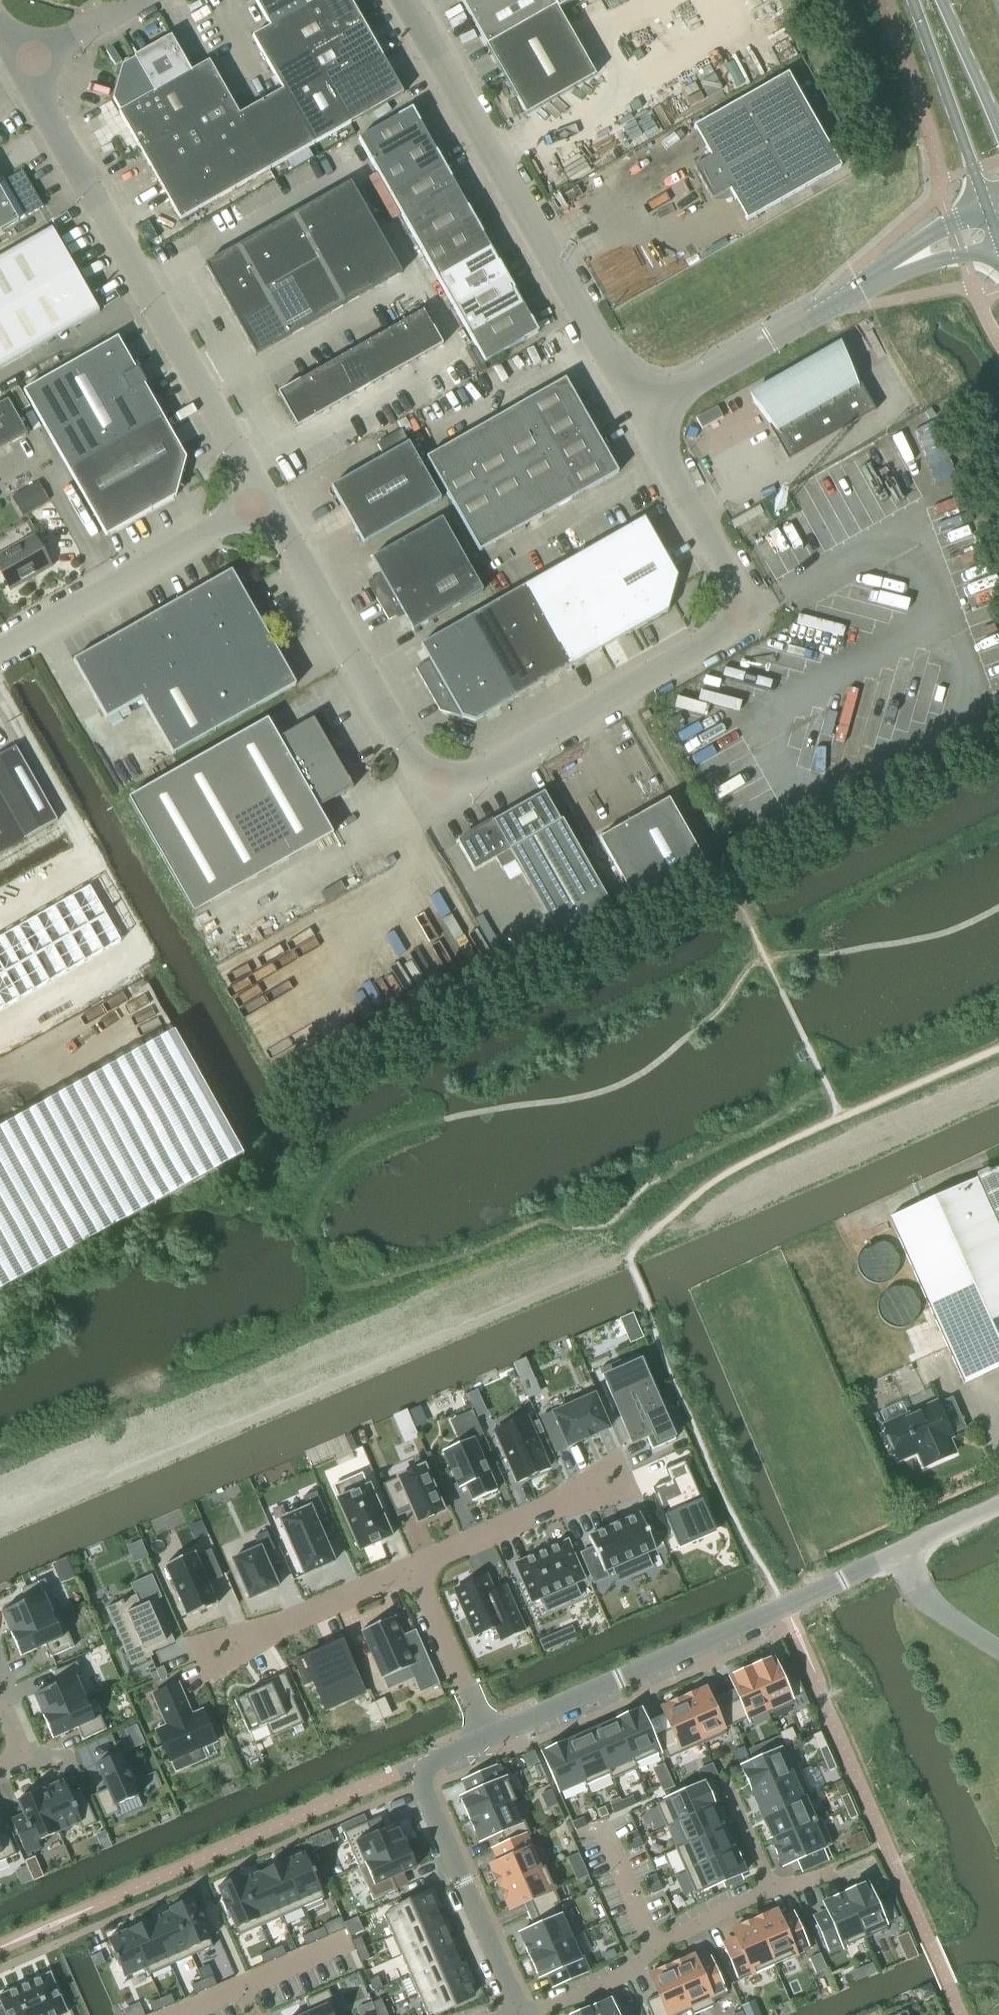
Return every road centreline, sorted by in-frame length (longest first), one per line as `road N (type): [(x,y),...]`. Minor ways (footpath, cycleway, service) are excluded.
road 1 (unclassified): [(641,409),(742,584),(744,620),(435,798),(265,500)]
road 2 (unclassified): [(265,500),(25,73)]
road 3 (unclassified): [(403,0),(641,409)]
road 4 (residential): [(491,1735),(816,1590)]
road 5 (residential): [(520,2014),(413,1769),(491,1735)]
road 6 (unclassified): [(909,260),(641,409)]
road 7 (unclassified): [(0,650),(265,500)]
road 8 (residential): [(520,2014),(577,1995),(769,1886)]
road 9 (tertiary): [(913,0),(987,211)]
road 10 (residential): [(614,1486),(412,1570)]
road 11 (residential): [(412,1570),(212,1652)]
road 12 (unclassified): [(816,1590),(998,1506)]
road 13 (residential): [(491,1735),(412,1570)]
road 14 (tertiary): [(998,133),(940,0)]
road 15 (unclassified): [(25,73),(149,0)]
road 16 (residential): [(769,1886),(884,1840)]

